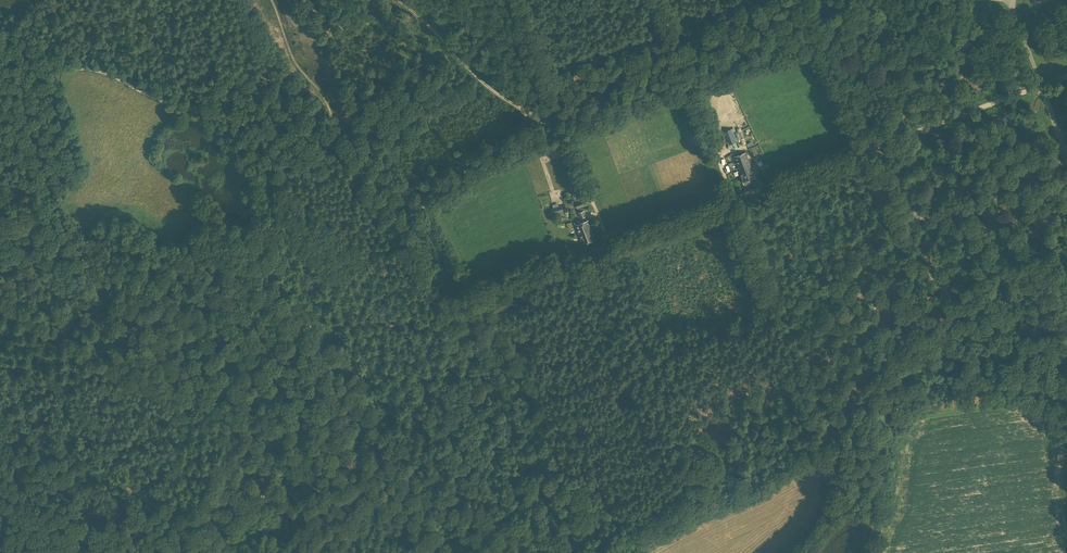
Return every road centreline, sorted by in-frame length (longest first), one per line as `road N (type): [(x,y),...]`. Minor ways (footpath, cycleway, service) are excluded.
road 1 (track): [(950,0),(871,18),(514,145),(394,225)]
road 2 (unclassified): [(797,552),(841,493),(888,370),(1066,204)]
road 3 (track): [(660,0),(800,374)]
road 4 (track): [(753,192),(796,241),(890,292),(912,268),(913,239),(870,149)]
road 5 (track): [(0,304),(263,457)]
road 6 (track): [(609,245),(870,149)]
road 7 (track): [(446,305),(505,404),(550,552)]
road 8 (track): [(518,0),(609,245)]
road 9 (track): [(13,406),(220,552)]
road 10 (track): [(398,0),(499,96),(564,128)]
road 11 (track): [(870,149),(1041,85)]
road 12 (track): [(446,305),(609,245)]
road 13 (track): [(952,0),(870,149)]
road 14 (track): [(301,455),(315,402),(335,378),(330,350),(379,331)]
road 15 (track): [(394,225),(343,148),(293,152),(272,140)]
road 16 (track): [(870,149),(800,0)]
road 17 (unclassified): [(1066,154),(1009,0)]
road 18 (track): [(872,552),(879,408)]
road 19 (track): [(306,478),(424,552)]
road 20 (track): [(196,110),(79,68)]
road 21 (track): [(1066,337),(1046,285),(1046,220)]

